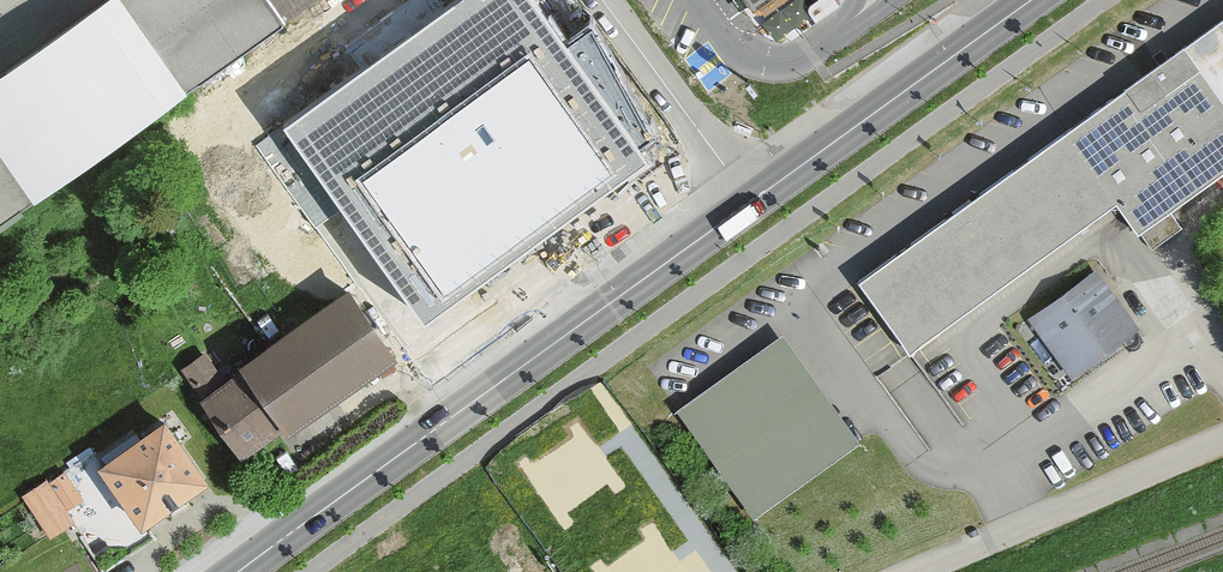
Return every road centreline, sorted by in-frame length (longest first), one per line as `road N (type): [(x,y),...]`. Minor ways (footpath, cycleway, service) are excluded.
road 1 (secondary): [(239,571),(1031,0)]
road 2 (unclassified): [(1222,444),(927,571)]

